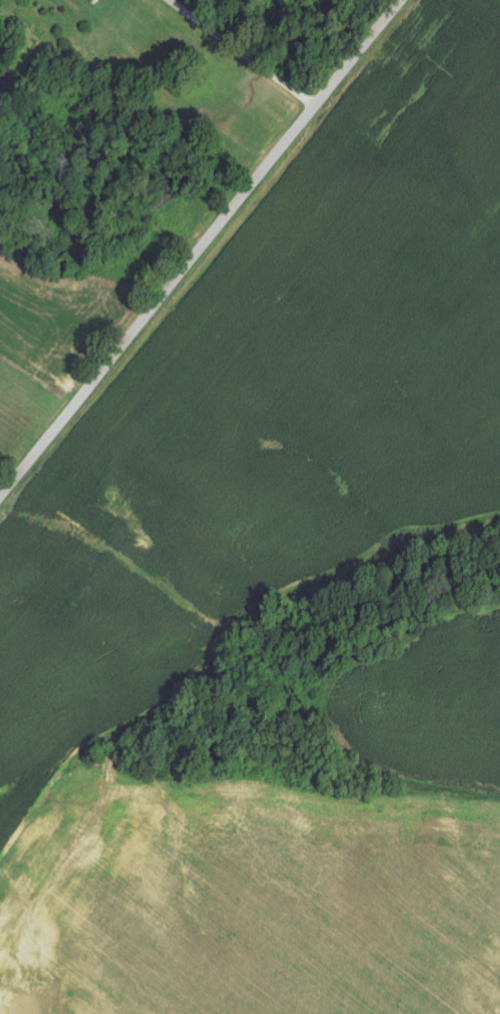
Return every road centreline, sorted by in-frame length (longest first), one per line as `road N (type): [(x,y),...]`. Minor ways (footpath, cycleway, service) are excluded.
road 1 (residential): [(0,495),(401,0)]

